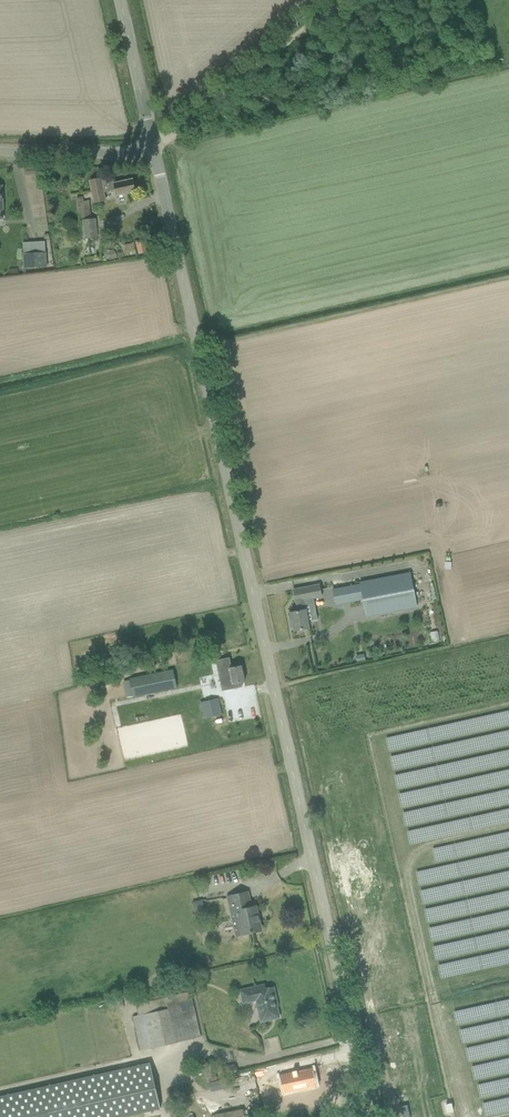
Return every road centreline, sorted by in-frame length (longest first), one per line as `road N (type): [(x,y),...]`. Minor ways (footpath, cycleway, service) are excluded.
road 1 (unclassified): [(374,1116),(153,149)]
road 2 (track): [(153,149),(334,0)]
road 3 (unclassified): [(153,149),(0,149)]
road 4 (unclassified): [(153,149),(119,0)]

